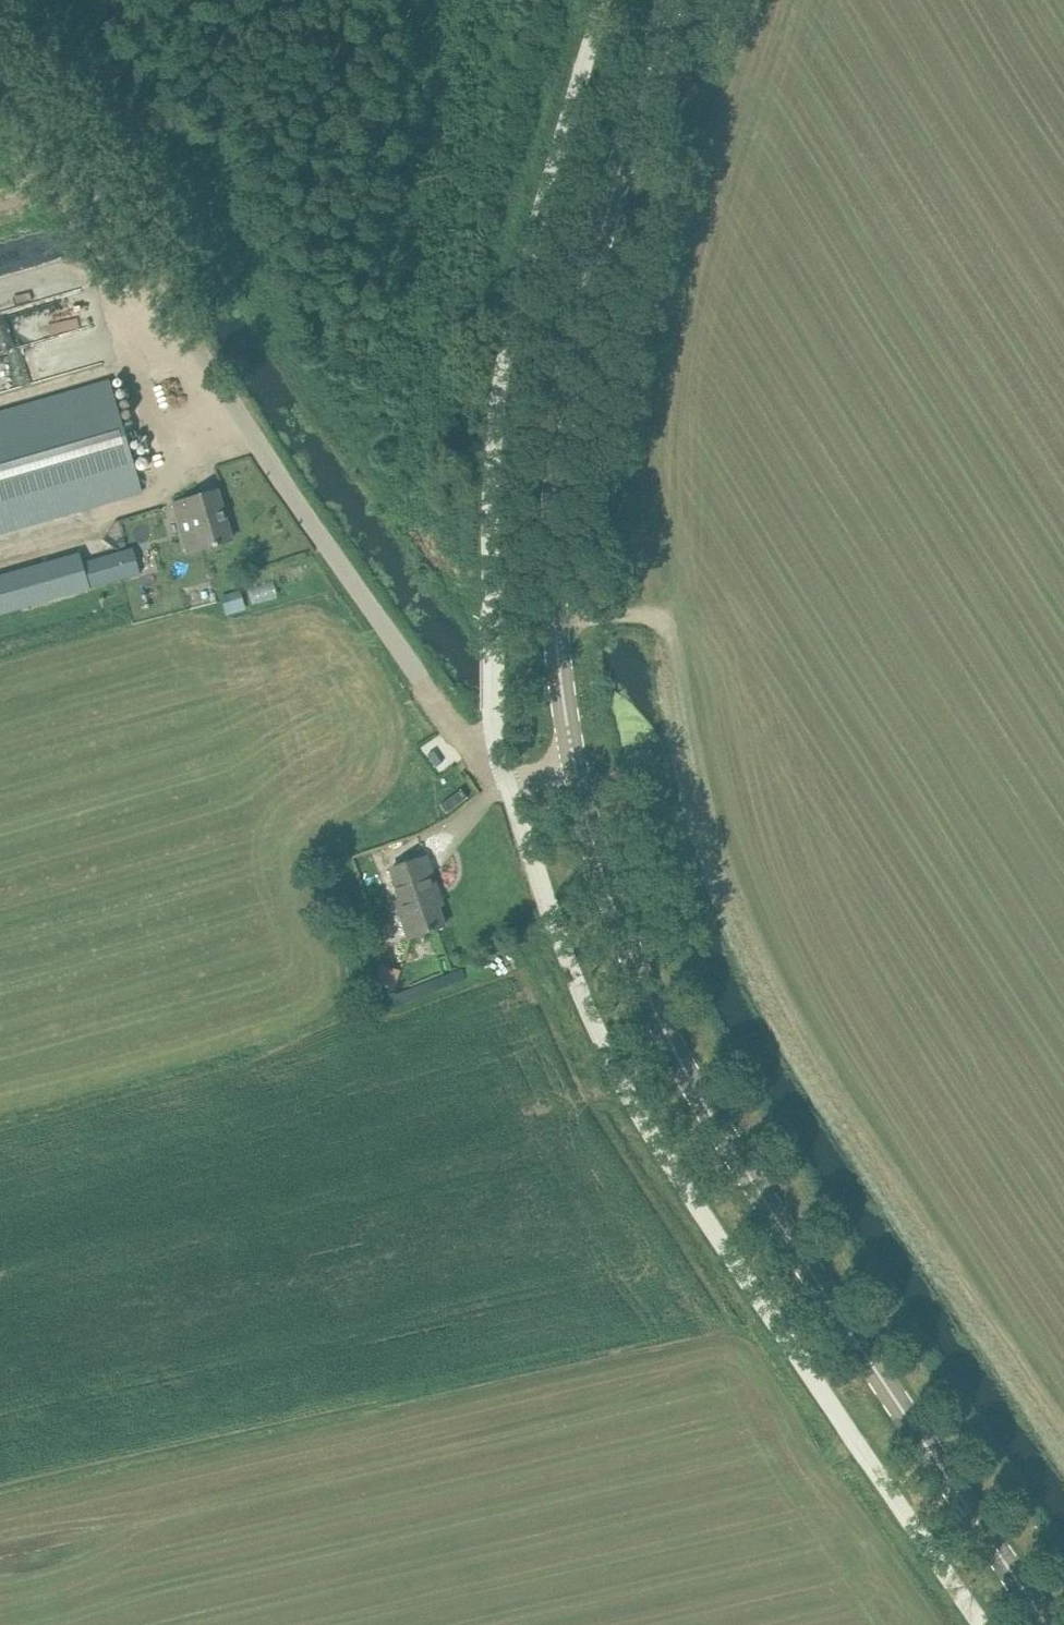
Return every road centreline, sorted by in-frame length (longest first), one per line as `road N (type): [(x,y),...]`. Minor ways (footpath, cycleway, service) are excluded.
road 1 (track): [(555,621),(641,614),(662,620),(710,817),(755,949),(984,1314),(1063,1423)]
road 2 (tertiary): [(1048,1624),(708,1113),(615,910),(575,766)]
road 3 (unclassified): [(984,1624),(635,1107),(576,982),(508,780)]
road 4 (unclassified): [(508,780),(494,735),(485,416),(517,225),(580,0)]
road 5 (tertiary): [(575,766),(555,621),(553,530),(568,380),(592,267),(670,0)]
road 6 (residential): [(119,228),(399,650),(484,762),(508,780)]

